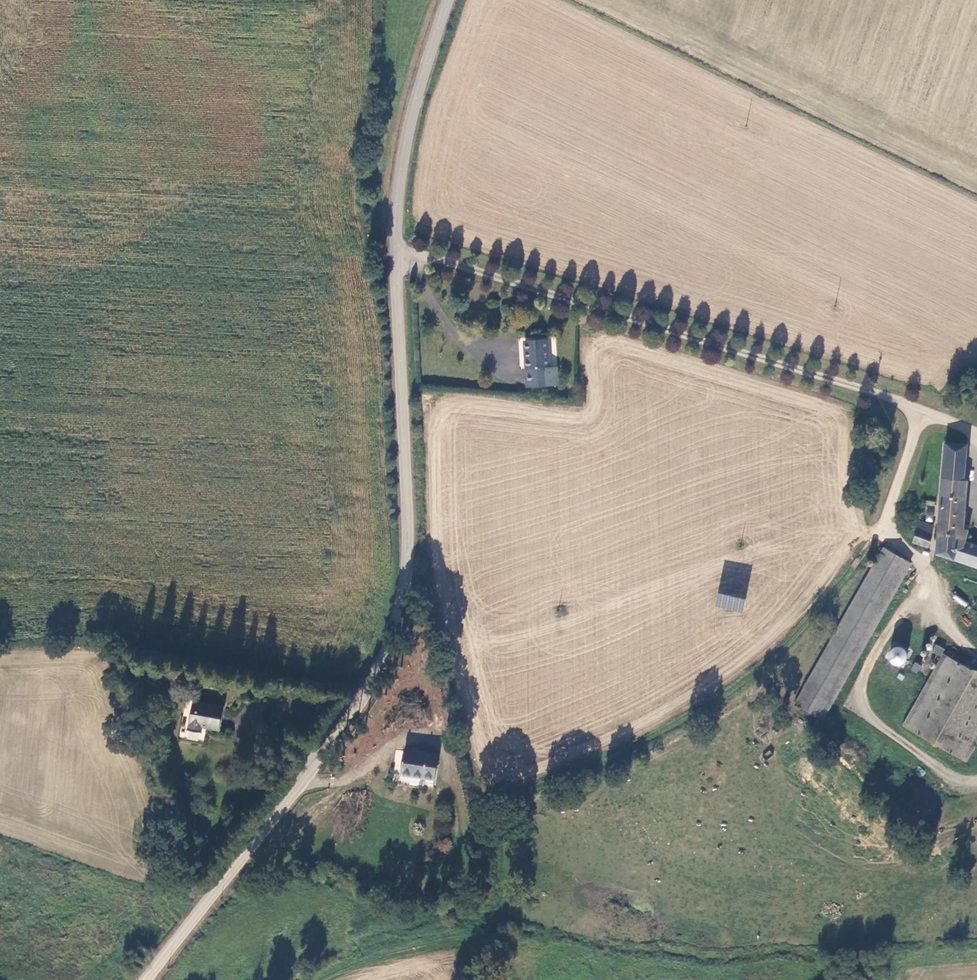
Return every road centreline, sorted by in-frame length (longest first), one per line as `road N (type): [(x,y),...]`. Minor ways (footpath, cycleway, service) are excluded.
road 1 (tertiary): [(148,979),(366,702),(394,633),(408,545),(398,199),(414,111),(449,0)]

